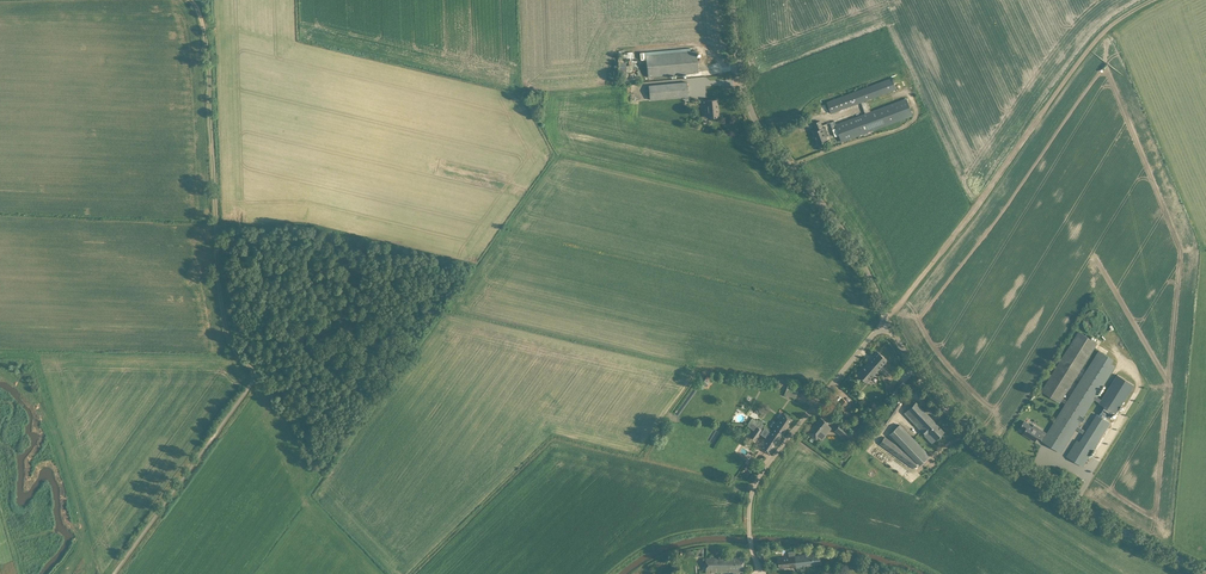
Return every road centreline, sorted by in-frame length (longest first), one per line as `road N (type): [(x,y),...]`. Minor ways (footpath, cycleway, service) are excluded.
road 1 (track): [(1157,0),(1095,42),(887,322)]
road 2 (unclassified): [(1205,571),(1125,531),(986,442),(934,393),(887,322)]
road 3 (track): [(190,0),(209,44),(228,334),(260,376)]
road 4 (unclassified): [(887,322),(831,217),(758,129),(741,96),(728,0)]
road 5 (unclassified): [(771,573),(755,557),(749,531),(759,476),(887,322)]

